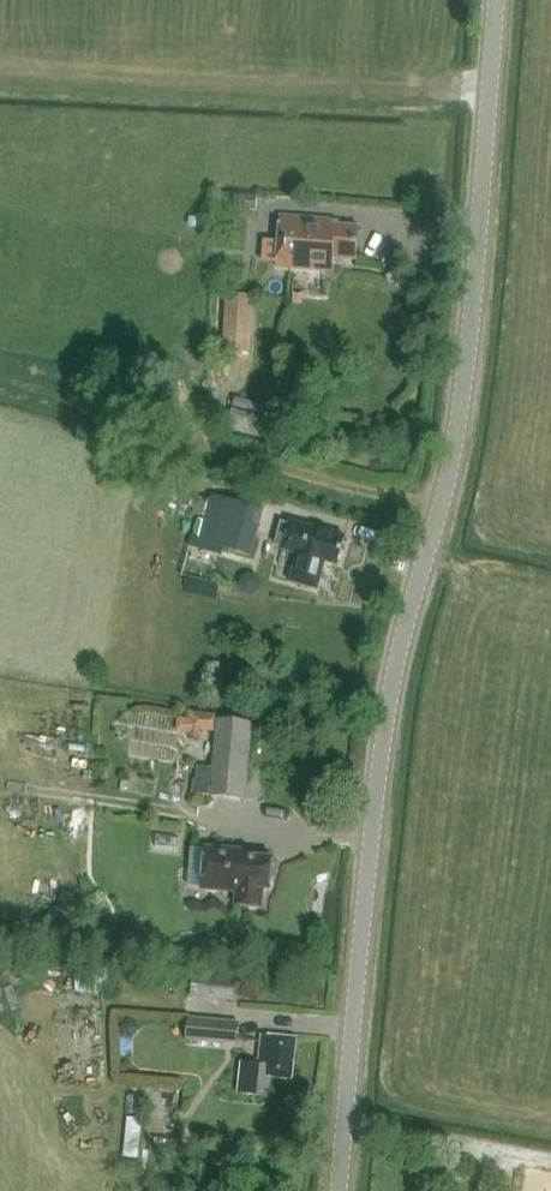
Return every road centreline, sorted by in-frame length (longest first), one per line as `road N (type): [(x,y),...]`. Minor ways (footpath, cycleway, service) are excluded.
road 1 (secondary): [(340,1190),(379,768),(405,626),(456,450),(498,0)]
road 2 (track): [(347,1117),(550,1157)]

